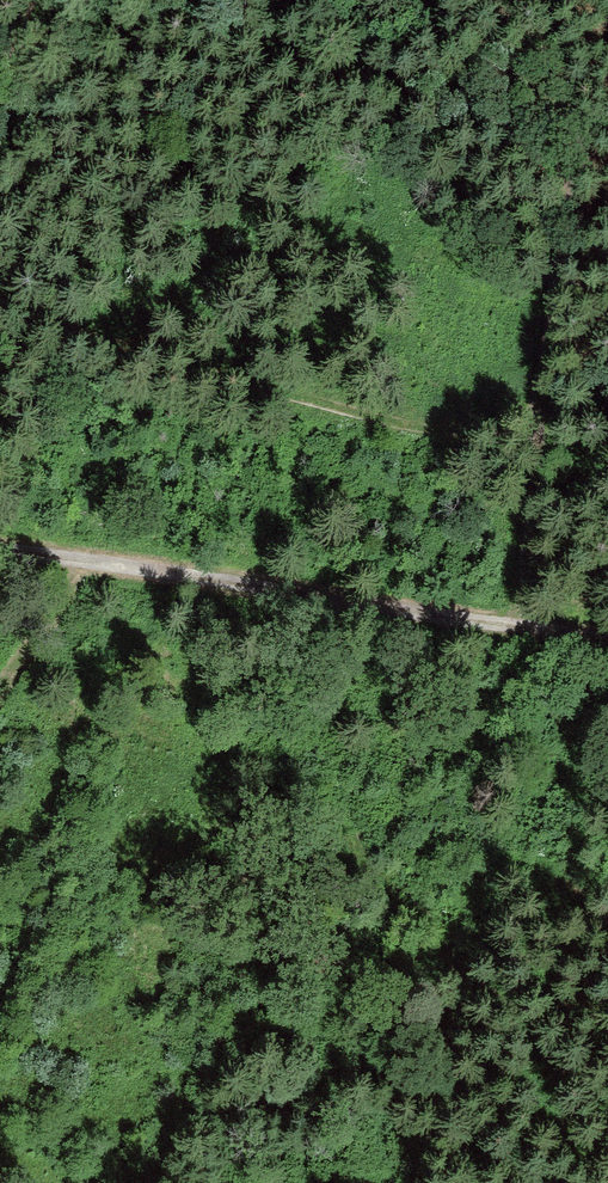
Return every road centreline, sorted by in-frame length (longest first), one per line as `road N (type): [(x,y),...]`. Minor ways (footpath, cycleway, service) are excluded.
road 1 (track): [(0,264),(313,400),(516,449)]
road 2 (track): [(517,636),(0,558)]
road 3 (track): [(516,449),(594,148),(556,0)]
road 4 (track): [(607,657),(517,636),(516,449)]
road 5 (track): [(47,0),(0,149)]

